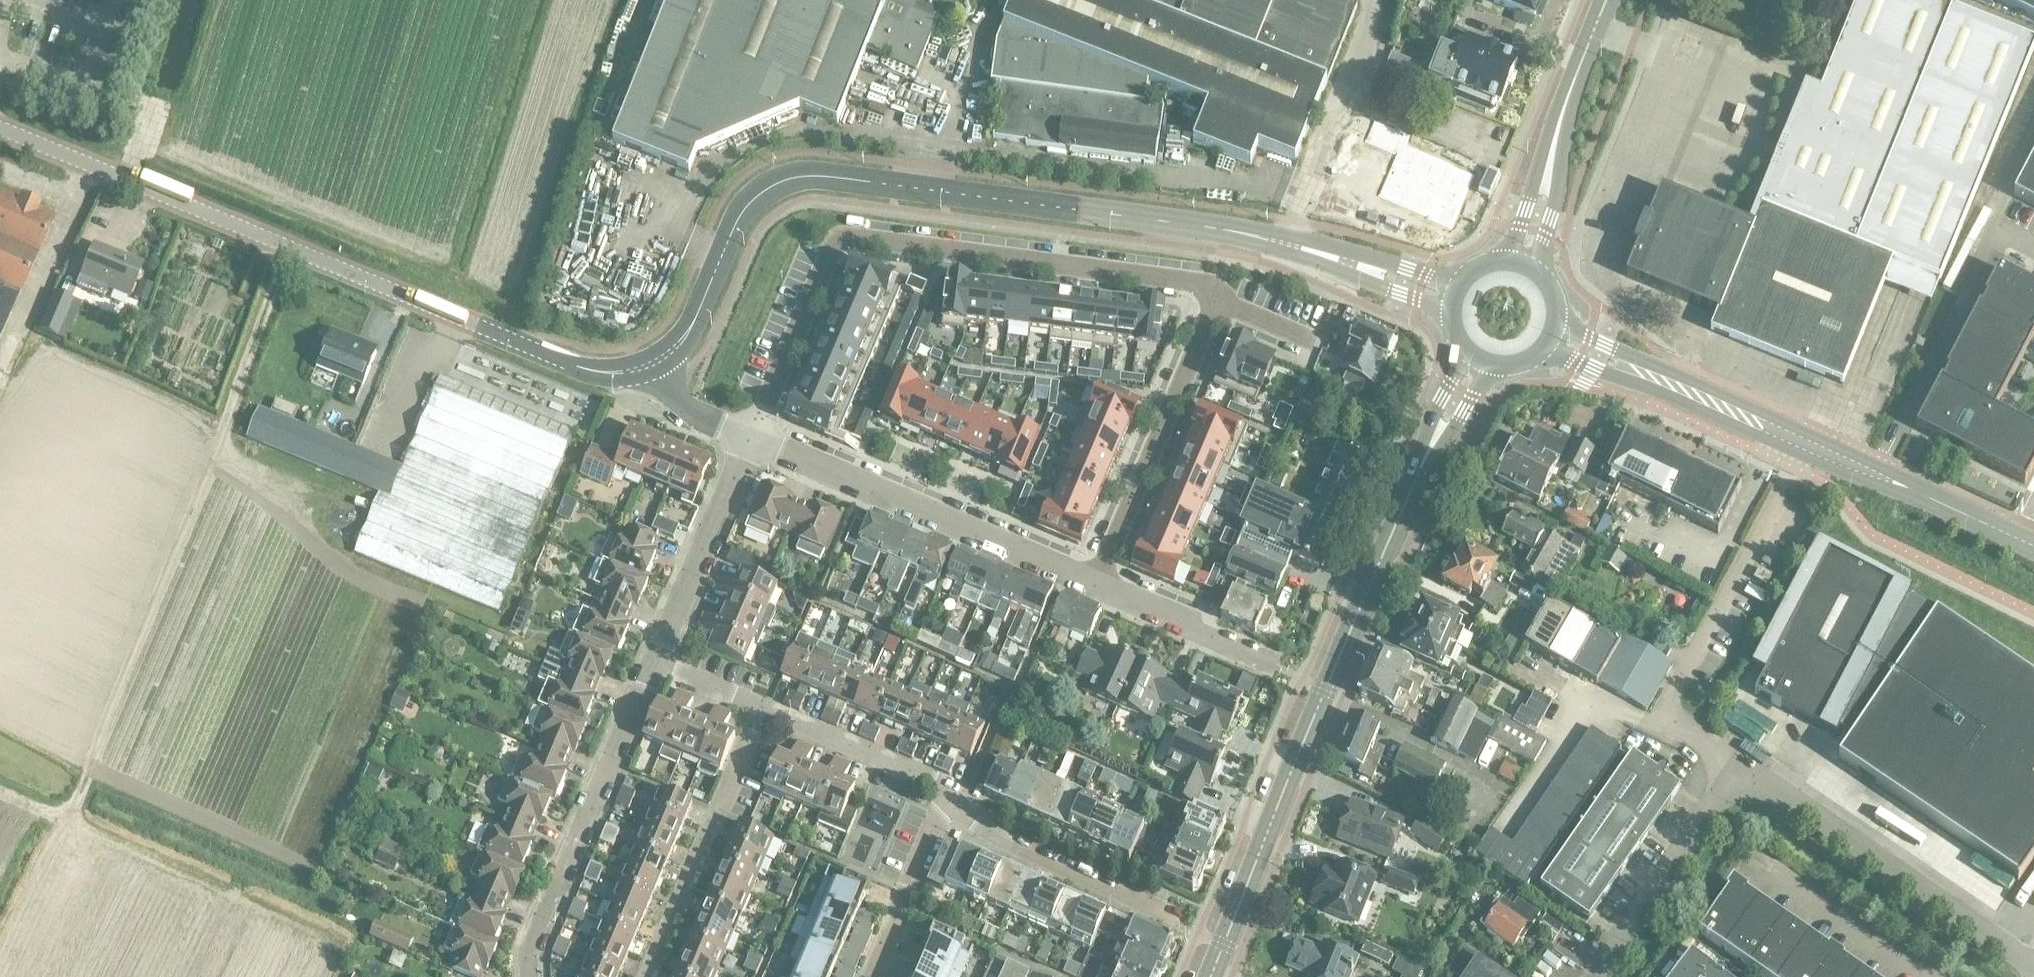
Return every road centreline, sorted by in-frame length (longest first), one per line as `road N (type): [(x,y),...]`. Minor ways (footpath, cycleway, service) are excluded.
road 1 (residential): [(656,363),(693,326),(745,207),(800,177),(1239,233),(1453,294)]
road 2 (unclassified): [(656,363),(601,372),(543,354),(0,128)]
road 3 (primary): [(1209,976),(1324,687),(1477,359)]
road 4 (residential): [(742,441),(824,257),(843,235),(1187,281),(1204,285),(1218,302)]
road 5 (residential): [(1094,583),(742,441)]
road 6 (unclassified): [(2033,967),(1743,765)]
road 7 (residential): [(527,976),(656,659)]
road 8 (unclassified): [(1662,716),(1811,446)]
road 9 (residential): [(1094,583),(1218,302)]
road 10 (residential): [(642,976),(768,712)]
road 11 (secondary): [(1811,446),(1551,333)]
road 12 (primary): [(1519,263),(1605,0)]
road 13 (residential): [(1200,929),(950,815)]
road 14 (unclassified): [(1587,976),(1743,765)]
road 15 (secondary): [(2033,547),(1811,446)]
road 16 (residential): [(656,659),(742,441)]
road 17 (unclassified): [(1662,716),(1641,722),(1592,698),(1509,820)]
road 18 (residential): [(950,815),(941,790),(768,712)]
road 19 (residential): [(1276,666),(1094,583)]
road 20 (residential): [(880,976),(950,815)]
road 21 (residential): [(768,712),(656,659)]

